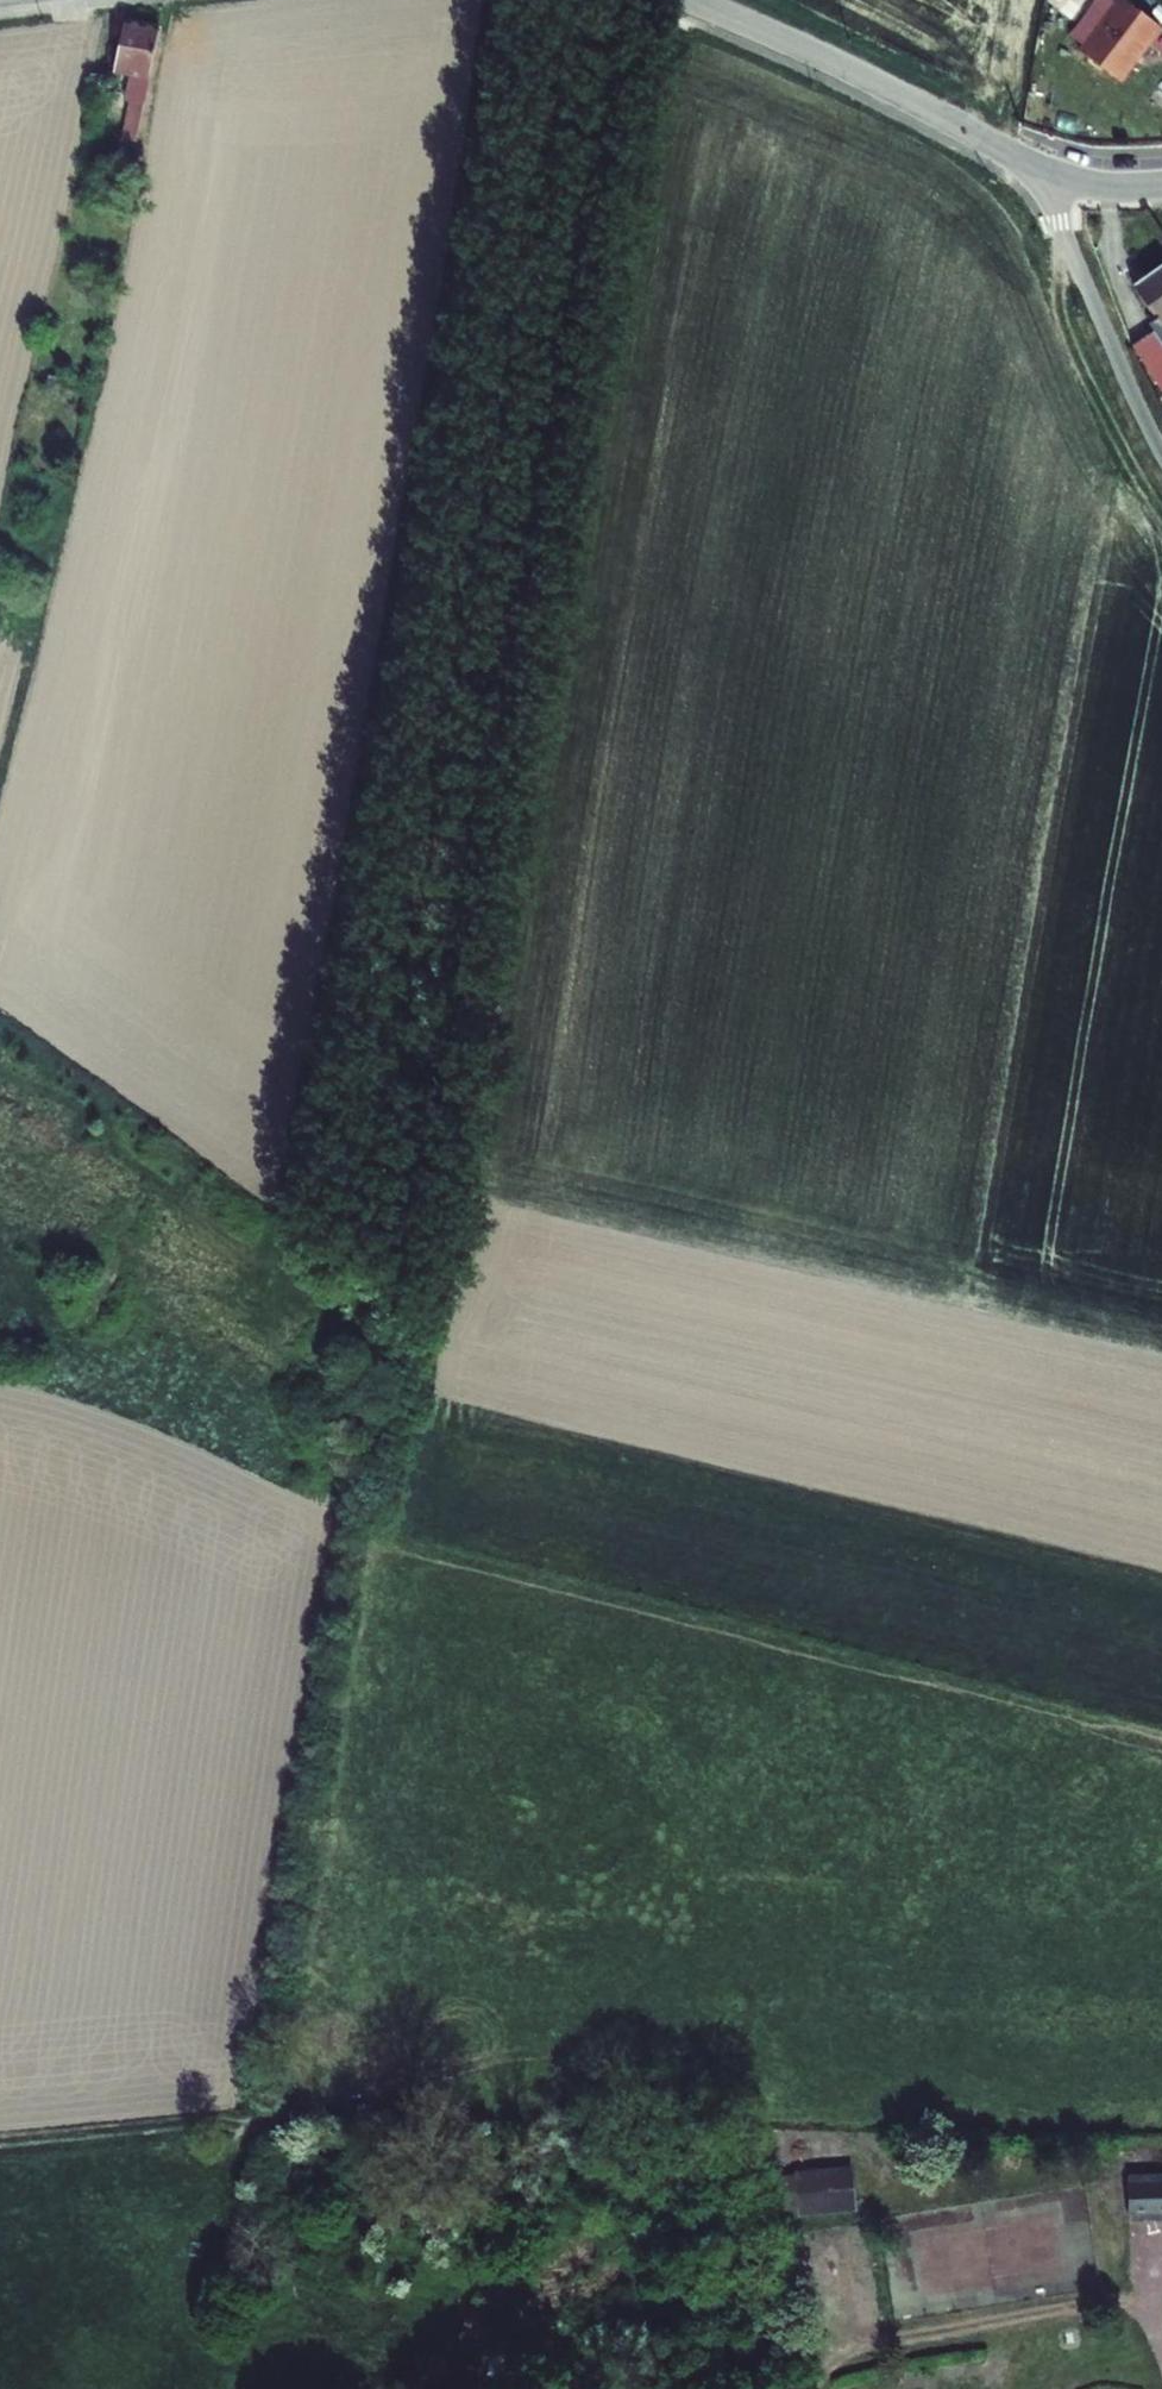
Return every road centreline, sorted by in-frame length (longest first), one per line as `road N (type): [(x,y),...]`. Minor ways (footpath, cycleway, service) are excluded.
road 1 (residential): [(691,0),(1051,168)]
road 2 (residential): [(1161,454),(1065,237),(1051,168)]
road 3 (track): [(0,2153),(202,2135)]

